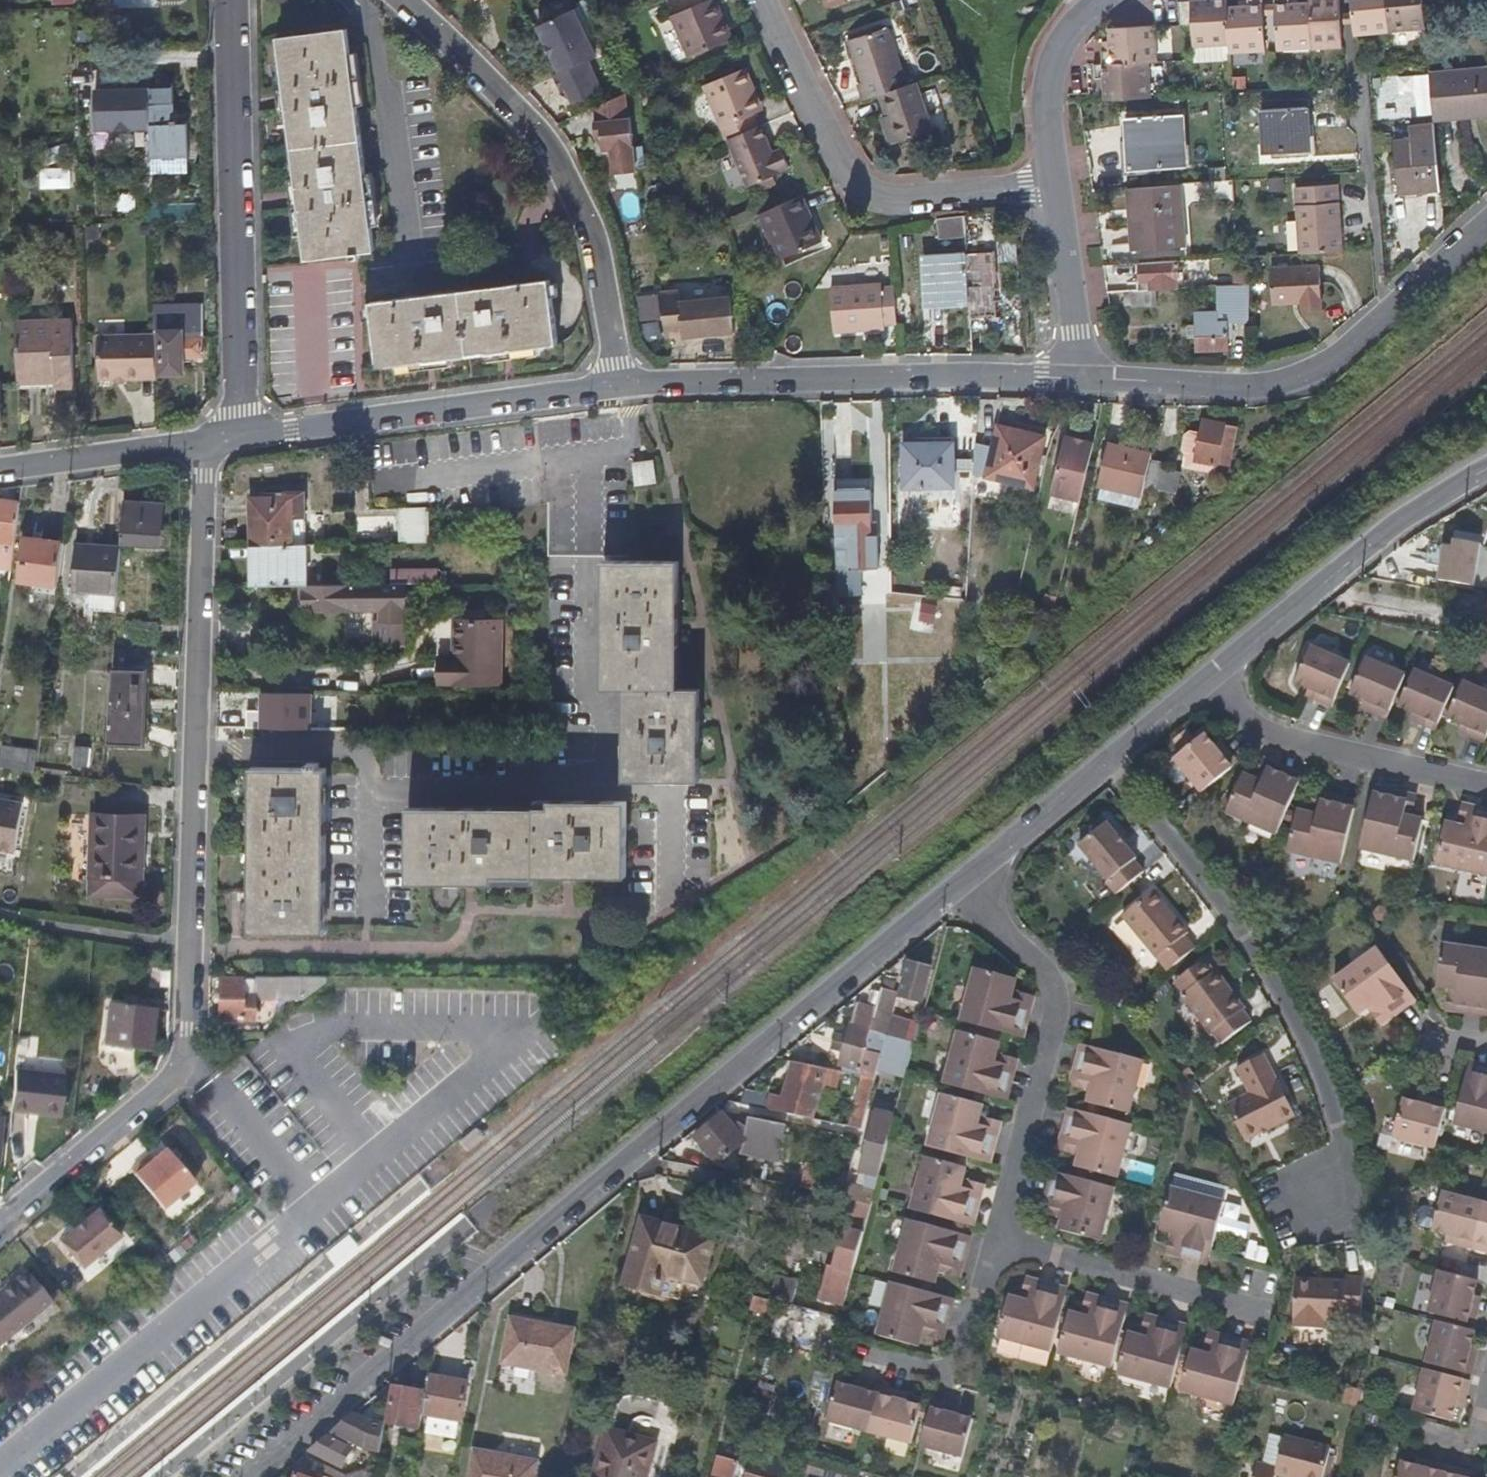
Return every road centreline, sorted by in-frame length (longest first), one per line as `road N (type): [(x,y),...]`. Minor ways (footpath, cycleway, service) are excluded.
road 1 (residential): [(971,874),(255,1476)]
road 2 (residential): [(1098,764),(1221,916),(1281,999),(1316,1067),(1347,1187),(1281,1205)]
road 3 (residential): [(205,444),(193,945)]
road 4 (residential): [(625,390),(601,256),(577,193),(501,90),(401,0)]
road 5 (residential): [(1084,380),(1279,386),(1321,372),(1486,219)]
road 6 (residential): [(625,390),(864,378),(1084,380)]
road 7 (residential): [(232,0),(241,439)]
road 8 (residential): [(769,0),(855,179),(873,195),(890,201),(1057,185)]
road 9 (residential): [(971,874),(1045,968),(1057,1007),(998,1244)]
road 10 (residential): [(241,439),(625,390)]
road 11 (residential): [(0,1224),(189,1056),(193,945)]
road 12 (residential): [(1486,474),(1408,516),(1212,679)]
road 13 (residential): [(1486,788),(1298,748),(1241,719),(1212,679)]
road 14 (residential): [(998,1244),(1261,1311)]
road 15 (residential): [(998,1244),(962,1377),(854,1349)]
road 16 (residential): [(0,470),(205,444)]
road 17 (residential): [(1057,185),(1048,71),(1060,40),(1101,0)]
road 18 (residential): [(1084,380),(1057,185)]
road 19 (residential): [(1098,764),(971,874)]
road 20 (residential): [(1212,679),(1098,764)]

